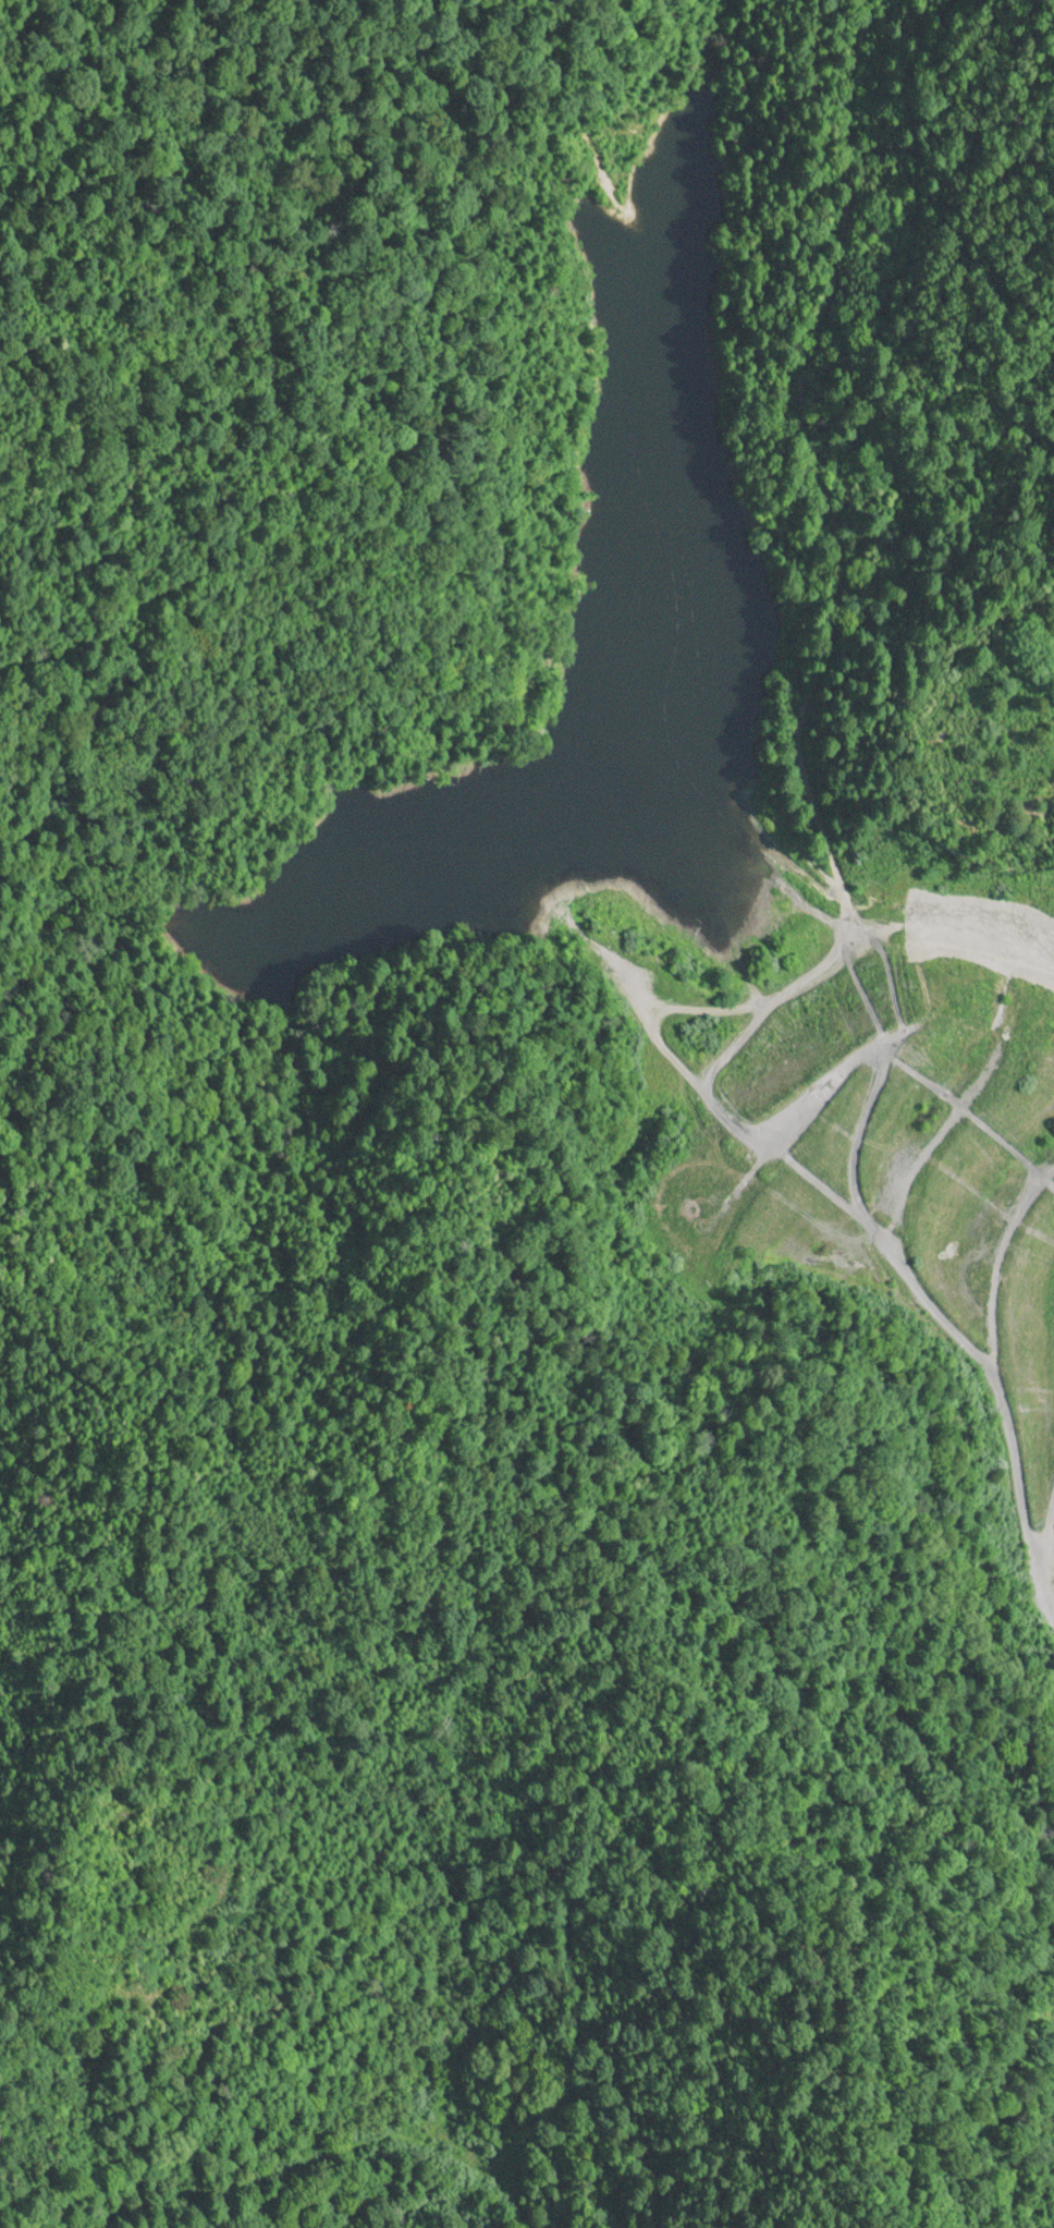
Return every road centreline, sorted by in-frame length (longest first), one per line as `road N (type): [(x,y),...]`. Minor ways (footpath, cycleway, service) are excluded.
road 1 (residential): [(1053,1419),(790,1286),(647,1003),(549,1013),(361,1166),(99,1122),(0,1095)]
road 2 (residential): [(0,629),(88,592),(206,486),(258,398),(270,280),(241,216),(147,150),(130,109),(130,0)]

